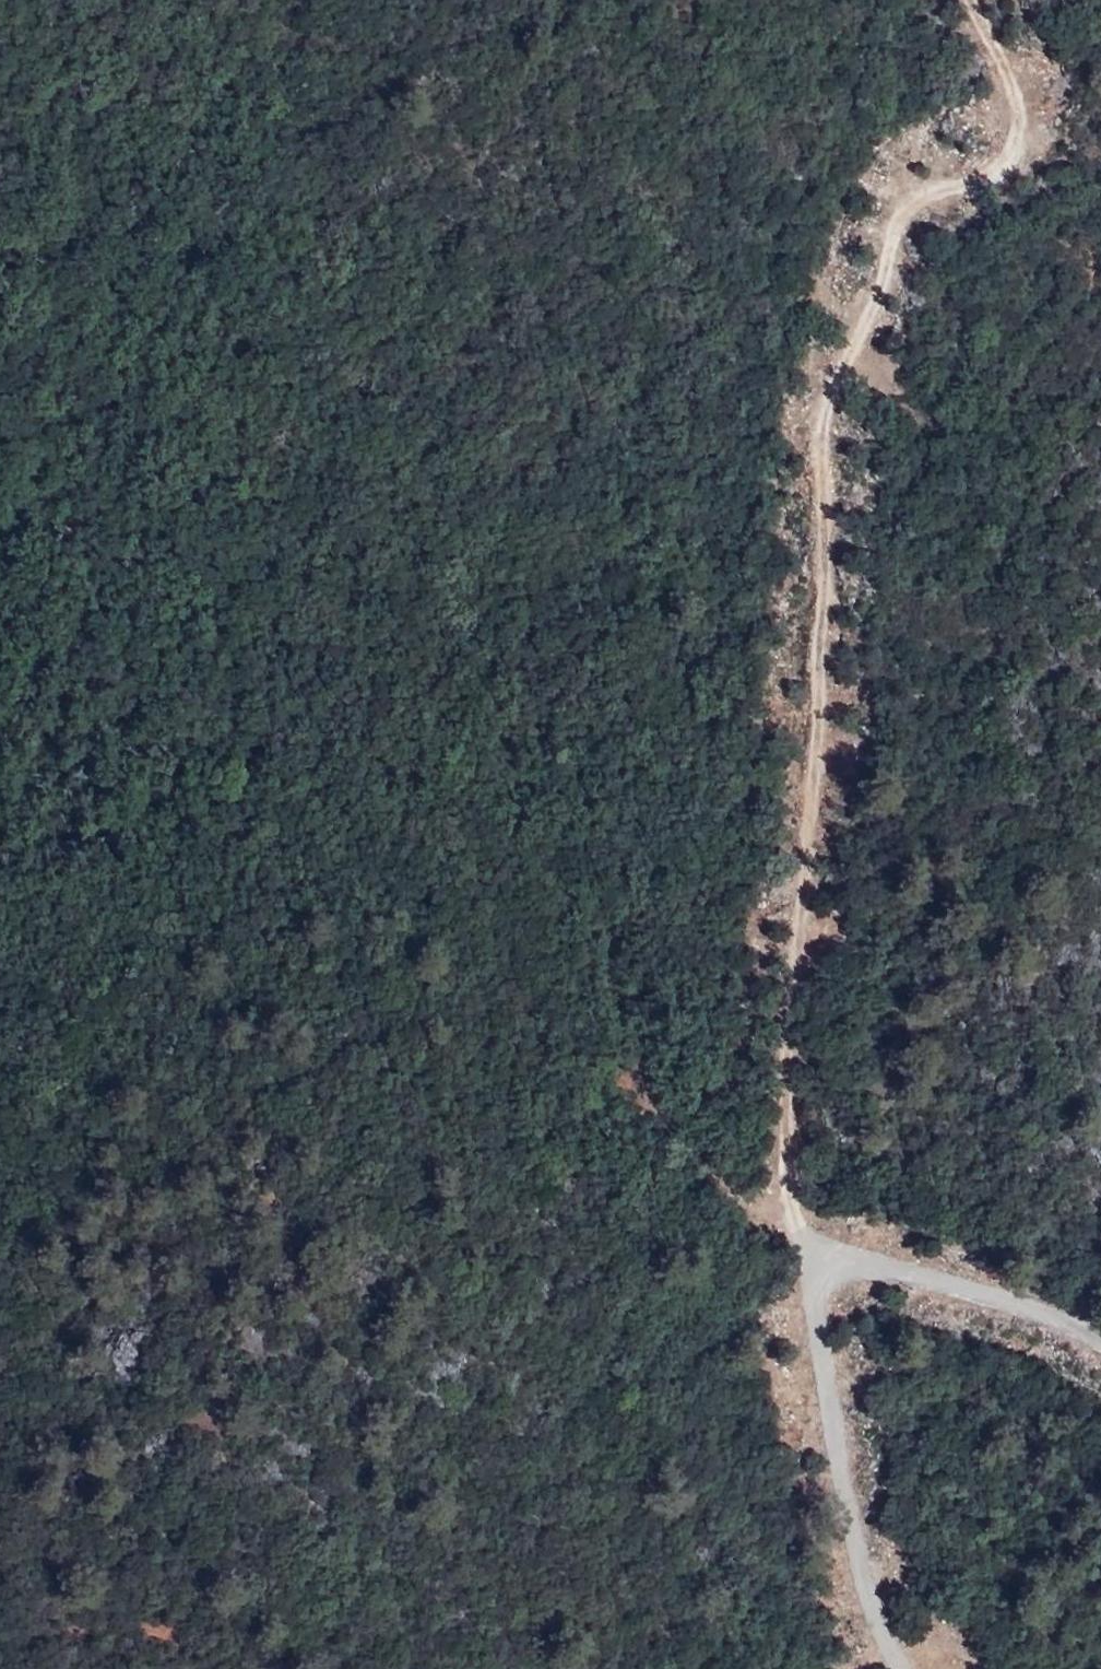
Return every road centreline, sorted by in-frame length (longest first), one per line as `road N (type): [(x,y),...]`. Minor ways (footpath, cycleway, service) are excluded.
road 1 (track): [(974,0),(1016,130),(989,173),(906,214),(868,315),(827,391),(818,770),(791,1010),(788,1201),(836,1267)]

